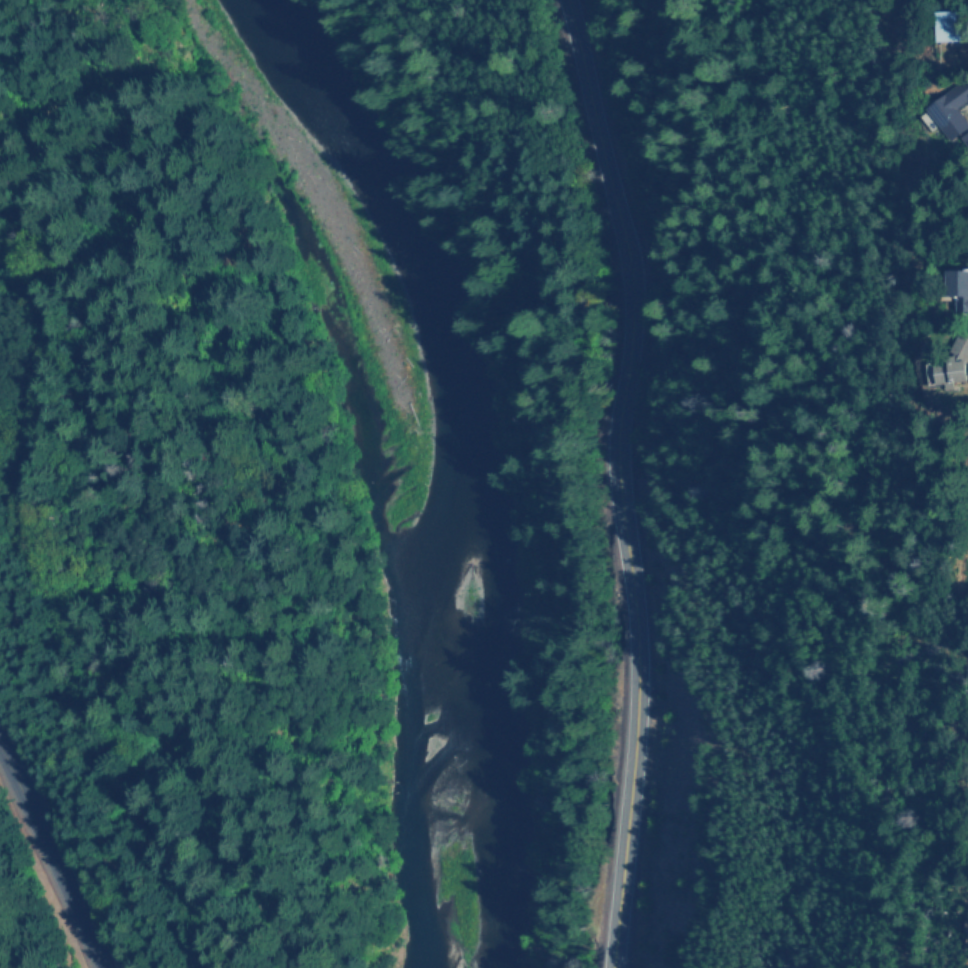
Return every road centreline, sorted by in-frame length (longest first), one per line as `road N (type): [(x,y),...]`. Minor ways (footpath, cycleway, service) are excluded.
road 1 (secondary): [(612,967),(635,682),(618,487),(619,337),(601,165),(562,0)]
road 2 (tertiary): [(0,702),(79,858),(99,967)]

